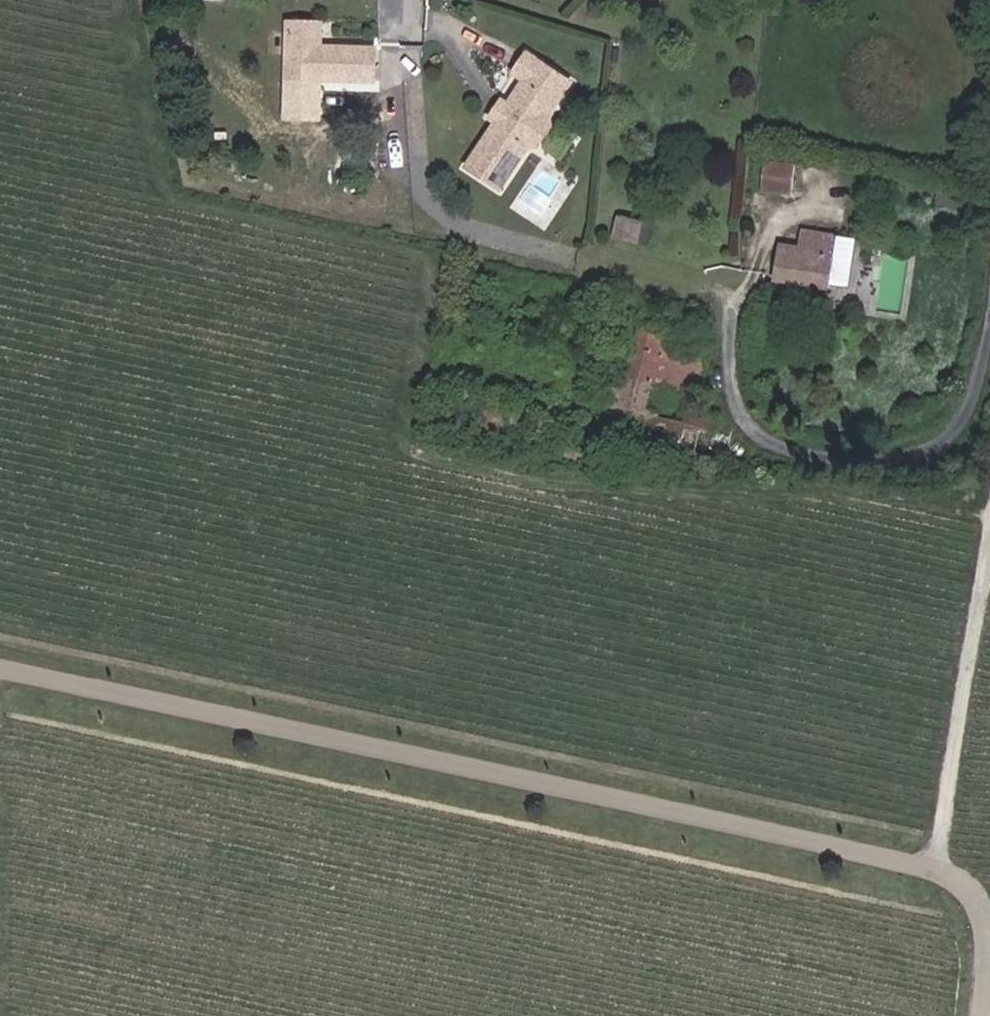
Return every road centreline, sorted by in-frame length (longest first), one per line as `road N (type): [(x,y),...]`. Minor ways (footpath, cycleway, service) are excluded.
road 1 (residential): [(738,305),(741,407),(764,430),(802,443),(851,452),(954,439),(981,412),(989,377)]
road 2 (track): [(989,561),(930,863)]
road 3 (residential): [(408,0),(431,213)]

